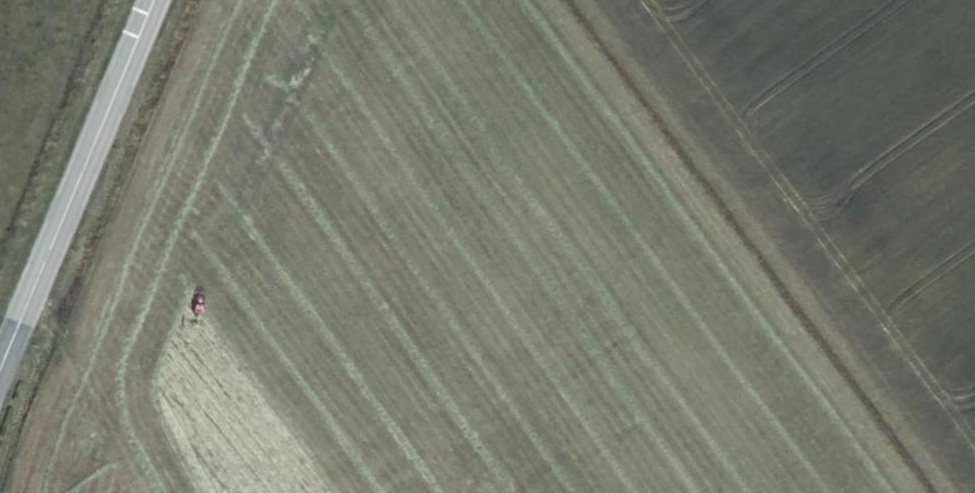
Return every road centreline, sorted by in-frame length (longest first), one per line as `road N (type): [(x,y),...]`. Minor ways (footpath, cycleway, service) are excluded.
road 1 (tertiary): [(153,0),(0,368)]

